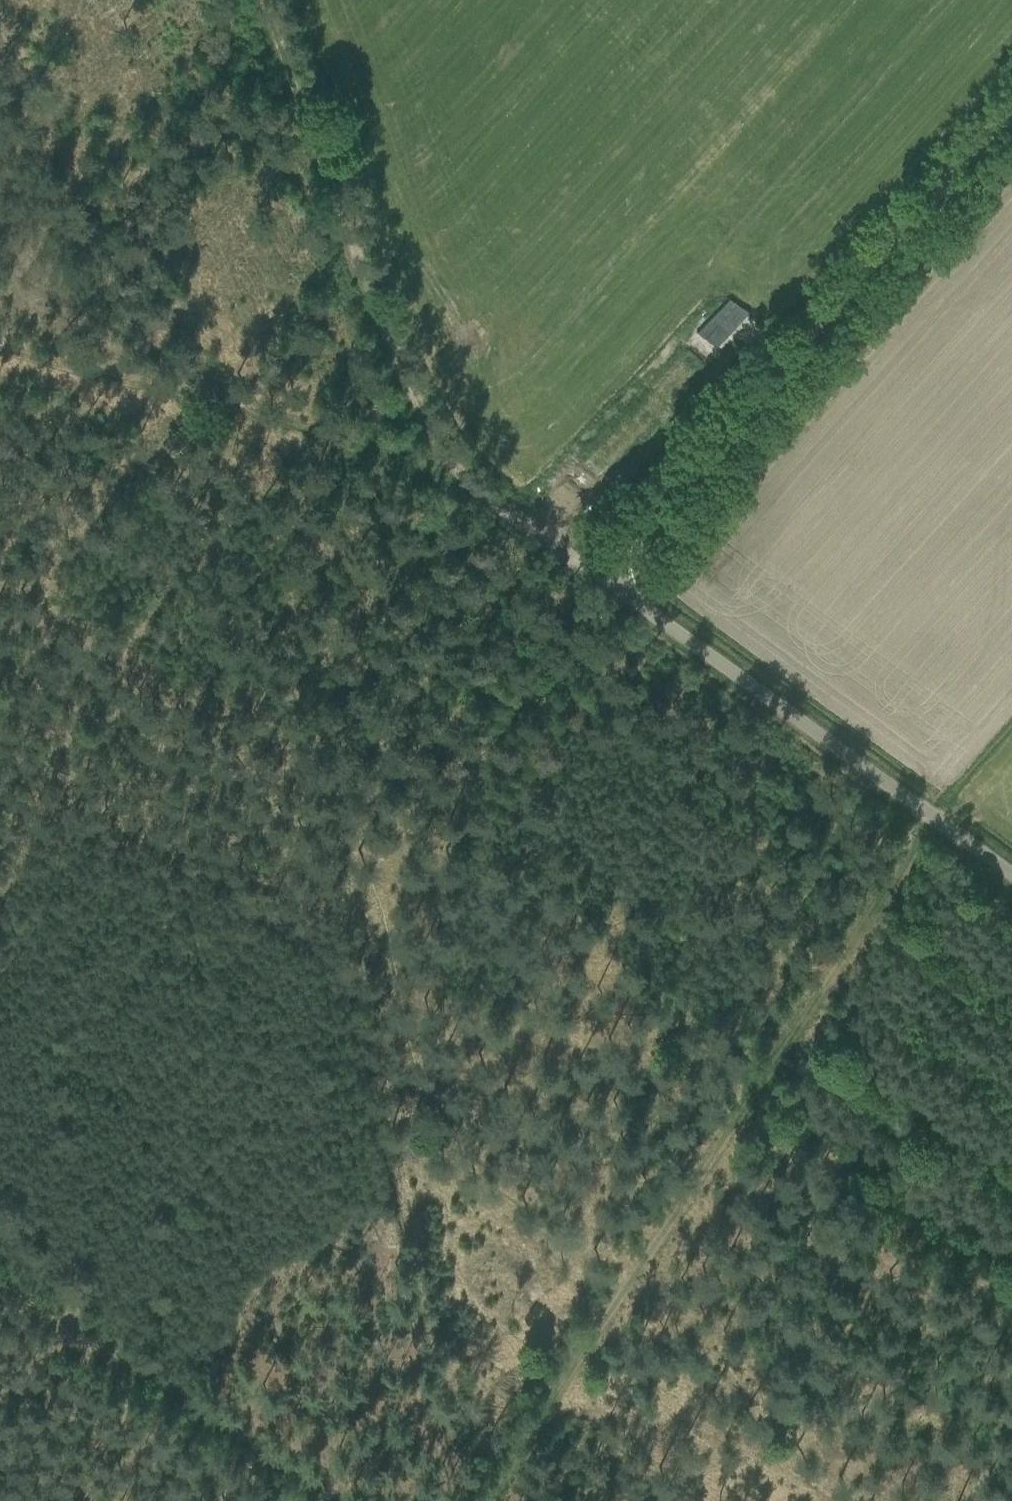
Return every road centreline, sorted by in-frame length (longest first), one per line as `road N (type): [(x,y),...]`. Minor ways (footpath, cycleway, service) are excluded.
road 1 (unclassified): [(1011,873),(597,571),(1011,105)]
road 2 (track): [(488,1500),(947,825)]
road 3 (track): [(597,571),(499,505),(450,452),(411,385),(258,0)]
road 4 (track): [(343,1500),(0,1278)]

